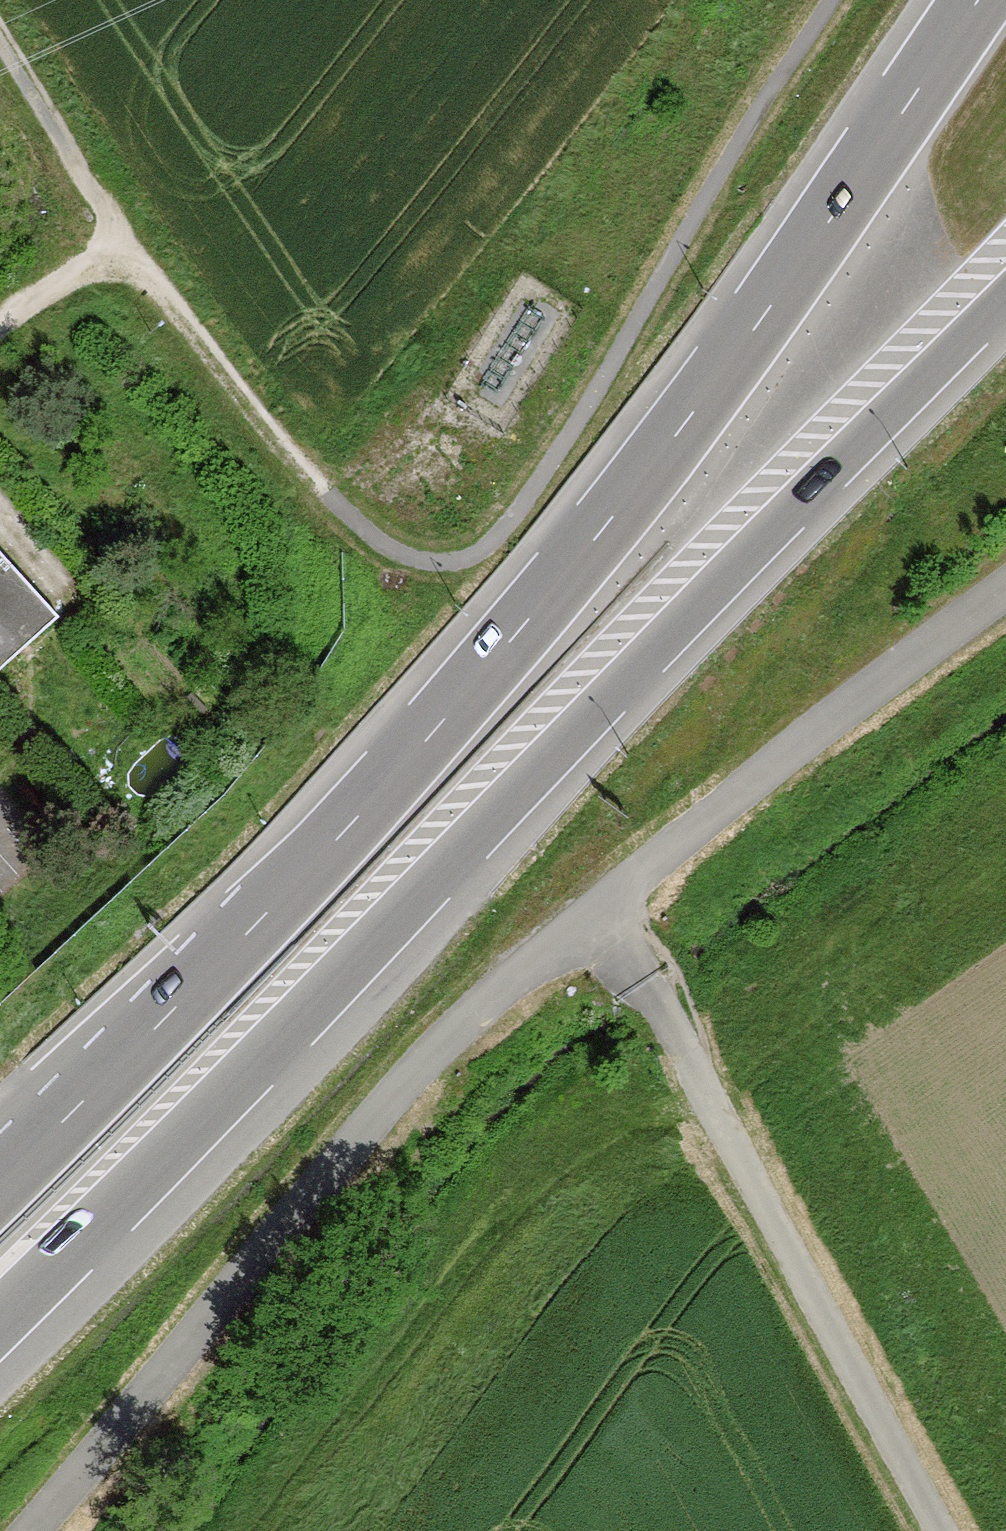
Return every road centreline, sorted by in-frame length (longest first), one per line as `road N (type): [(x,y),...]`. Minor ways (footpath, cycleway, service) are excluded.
road 1 (trunk): [(972,0),(738,338),(527,615),(380,784),(0,1177)]
road 2 (trunk): [(0,1315),(234,1089),(1005,293)]
road 3 (track): [(1005,841),(872,942),(739,1073),(655,1105),(561,1164),(442,1295),(259,1530)]
road 4 (unclassified): [(31,1530),(452,1034),(598,912)]
road 5 (unclassified): [(947,1530),(709,1090),(598,912)]
road 6 (track): [(0,31),(128,240),(322,487)]
road 7 (unclassified): [(598,912),(1005,591)]
road 8 (track): [(128,240),(0,325)]

